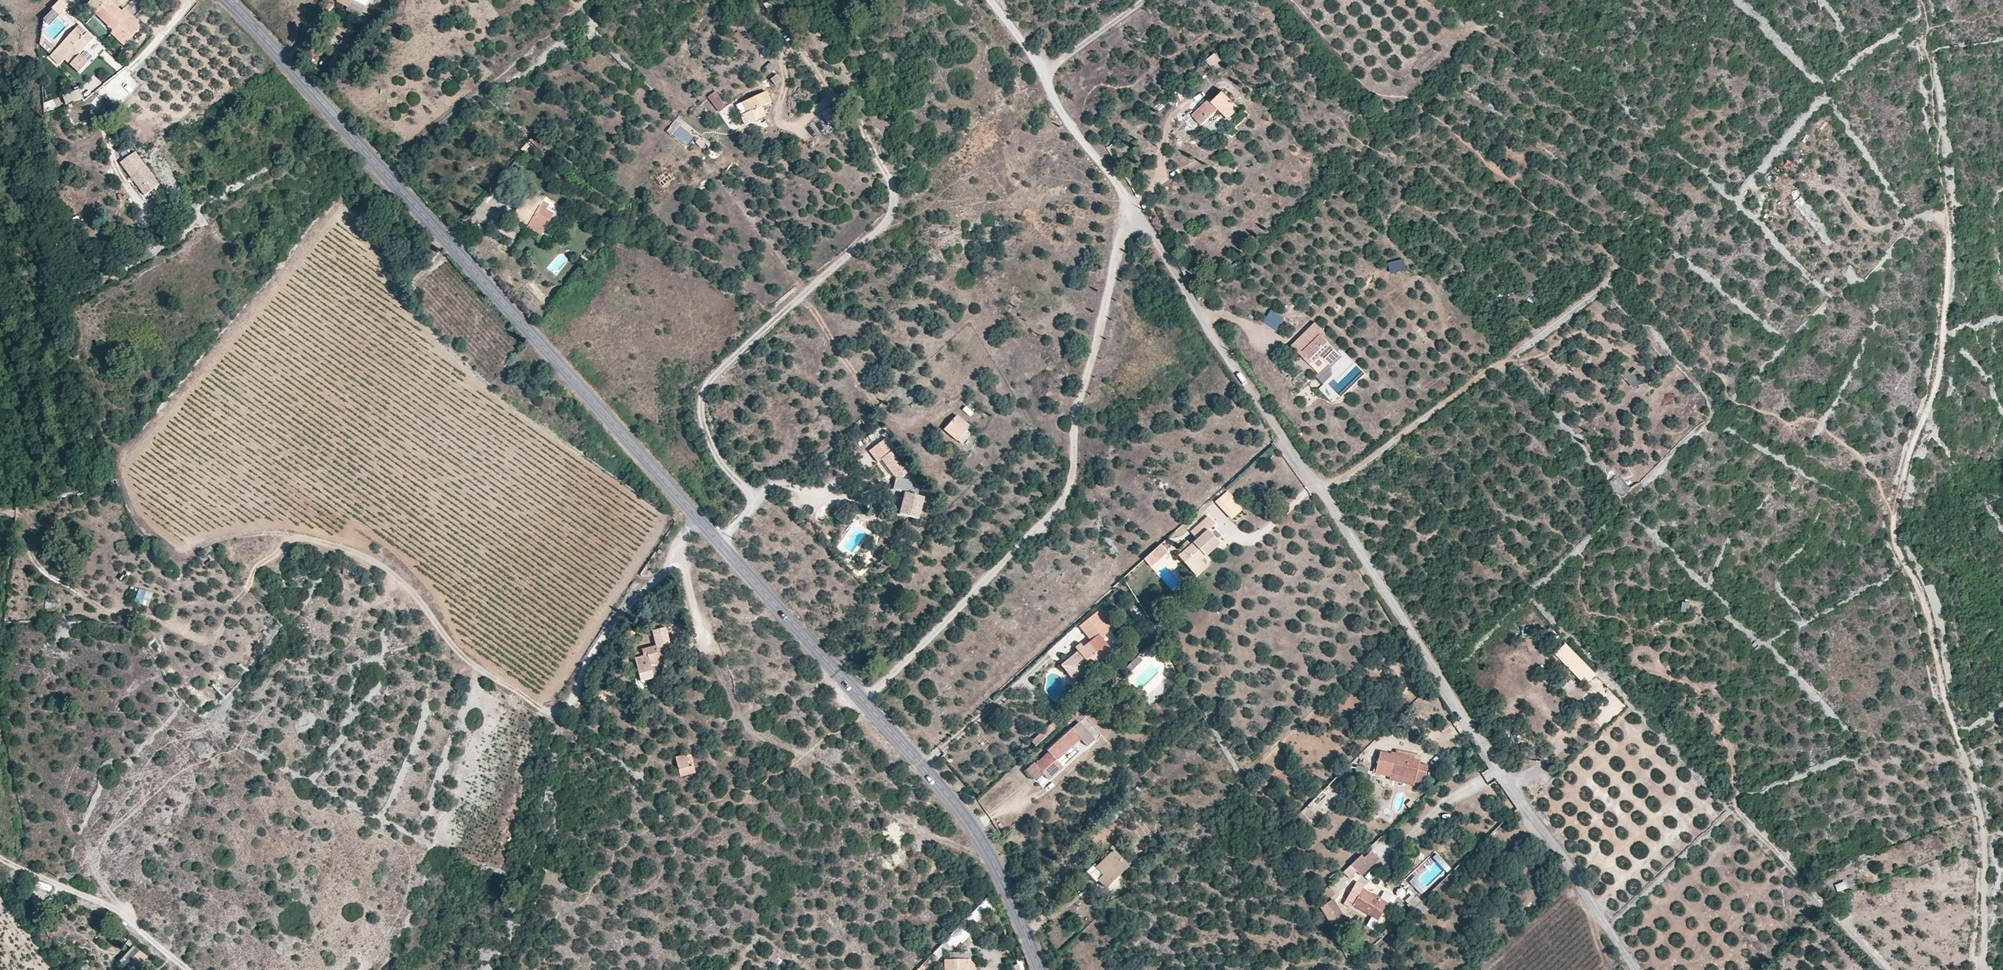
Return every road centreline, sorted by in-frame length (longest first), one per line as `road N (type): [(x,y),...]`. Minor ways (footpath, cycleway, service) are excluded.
road 1 (tertiary): [(1039,969),(982,840),(941,787),(228,0)]
road 2 (unclassified): [(1634,969),(1136,209),(989,0)]
road 3 (unclassified): [(1985,969),(1984,826),(1940,689),(1917,579),(1892,528),(1936,386),(1948,276),(1920,0)]
road 4 (track): [(696,516),(678,554),(587,664),(573,705),(559,711),(546,711),(468,659),(383,565),(292,539),(248,584)]
road 5 (track): [(861,698),(1064,498),(1072,479),(1073,416),(1136,209)]
road 6 (track): [(720,542),(753,501),(715,454),(702,396),(890,214),(888,175),(857,121)]
road 7 (track): [(1316,485),(1340,479),(1433,413),(1602,288),(1616,266)]
road 8 (track): [(186,969),(120,907),(0,854)]
road 9 (track): [(1049,87),(1055,63),(1144,0)]

